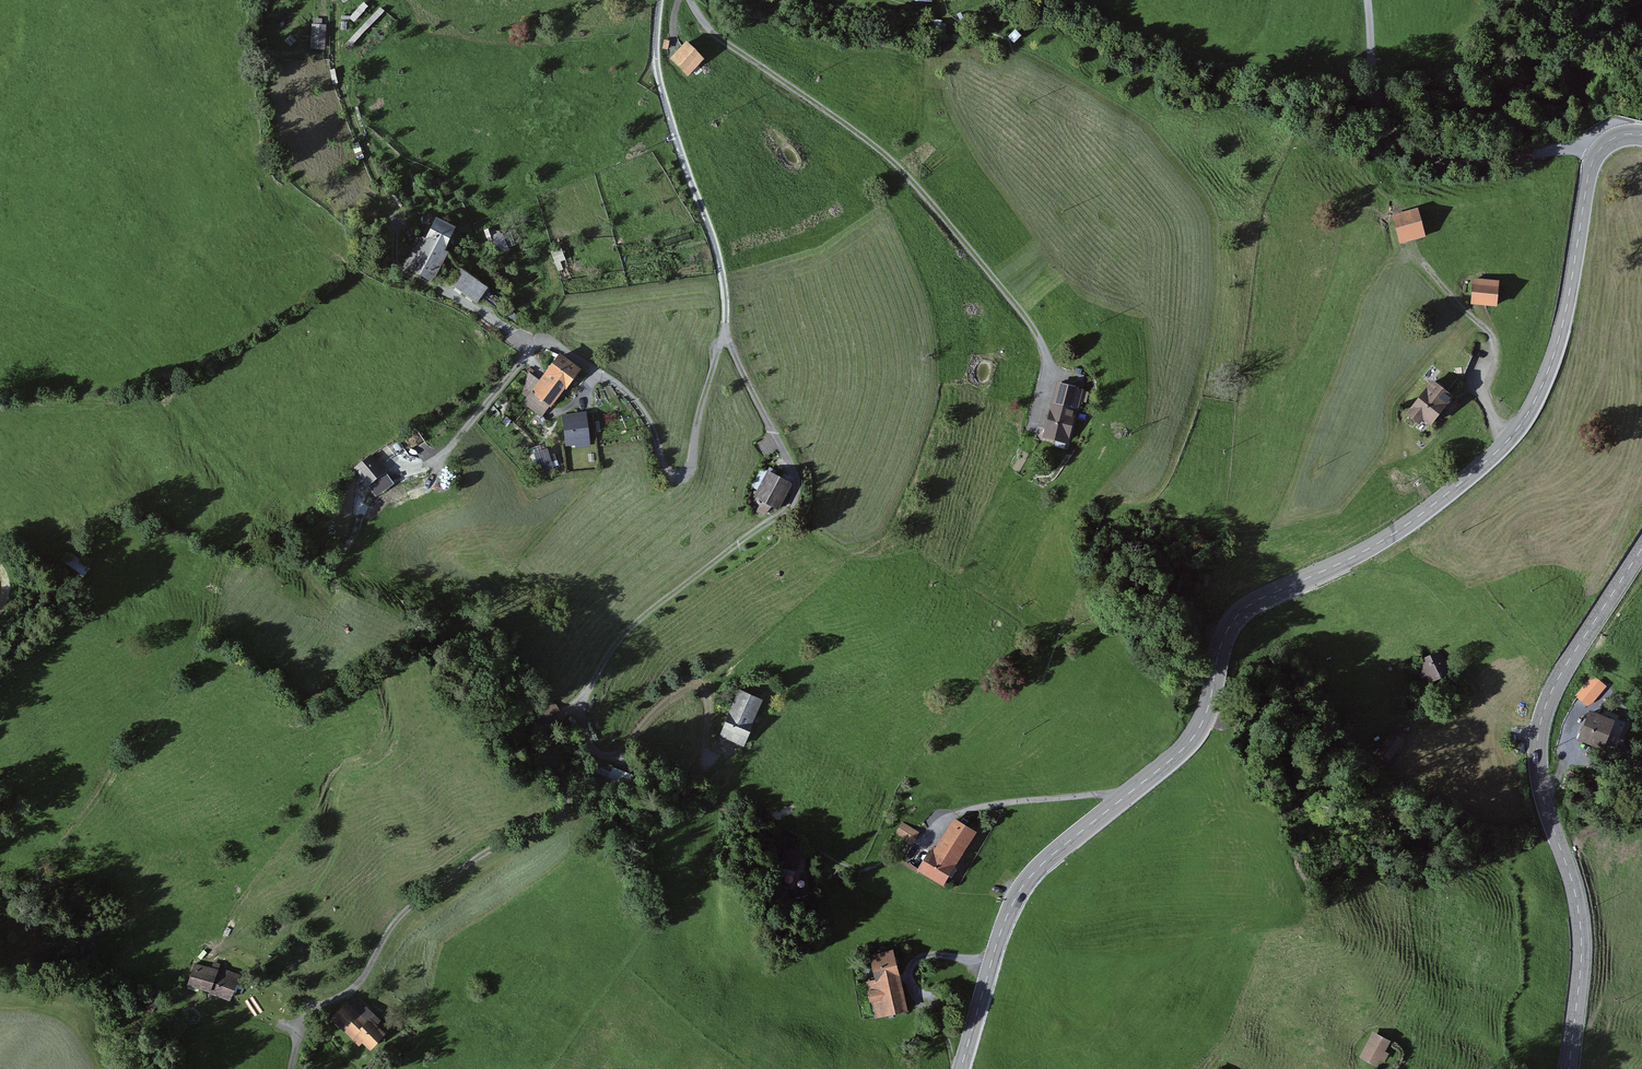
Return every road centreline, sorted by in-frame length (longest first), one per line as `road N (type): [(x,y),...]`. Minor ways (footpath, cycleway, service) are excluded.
road 1 (secondary): [(1602,147),(1590,170),(1552,362),(1523,422),(1396,532),(1234,619),(1192,739),(1018,892),(960,1068)]
road 2 (track): [(689,0),(711,33),(885,154),(1029,322),(1049,363),(1034,429)]
road 3 (secondary): [(1569,1068),(1580,930),(1541,786),(1538,731),(1554,685),(1641,548)]
road 4 (track): [(573,706),(540,739),(566,800),(562,816),(490,849),(404,910),(361,982),(300,1025),(292,1068)]
road 5 (track): [(725,333),(792,471),(794,494),(615,644),(573,706)]
road 6 (track): [(522,336),(404,273),(396,260),(396,224),(340,85),(337,8)]
road 7 (track): [(725,333),(688,472),(680,477),(661,470),(653,432),(621,388),(522,336)]
road 8 (unclassified): [(1602,147),(1475,165),(1408,150),(1386,125),(1375,96),(1364,0)]
road 9 (track): [(660,0),(659,71),(722,266),(725,333)]
road 10 (track): [(573,706),(587,744),(605,760),(623,757),(653,713),(696,691),(706,699),(703,764)]
road 11 (track): [(1509,439),(1477,385),(1490,360),(1488,340),(1413,255)]
road 12 (track): [(550,344),(533,348),(445,452),(398,468)]

